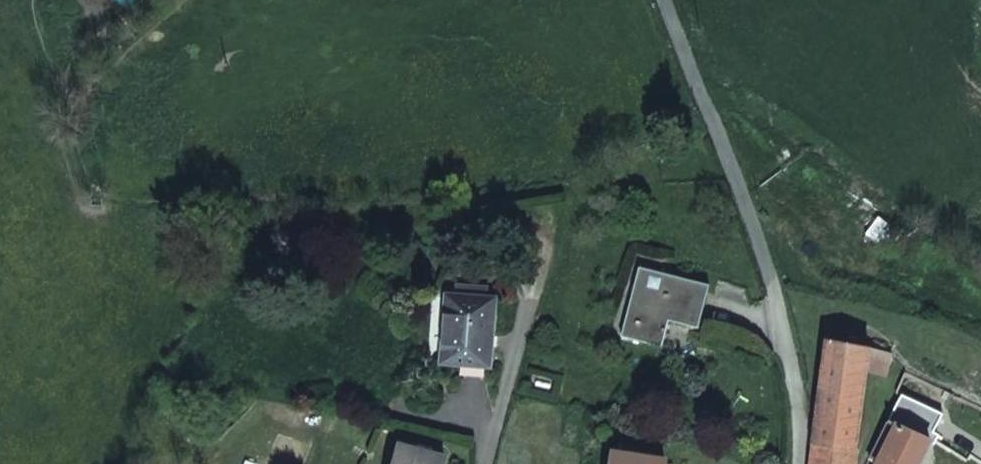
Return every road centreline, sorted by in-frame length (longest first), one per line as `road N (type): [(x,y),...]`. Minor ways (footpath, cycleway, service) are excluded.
road 1 (residential): [(794,463),(792,394),(762,244),(665,0)]
road 2 (residential): [(532,294),(544,254),(528,228),(505,228),(490,246),(502,274)]
road 3 (residential): [(492,434),(532,294)]

